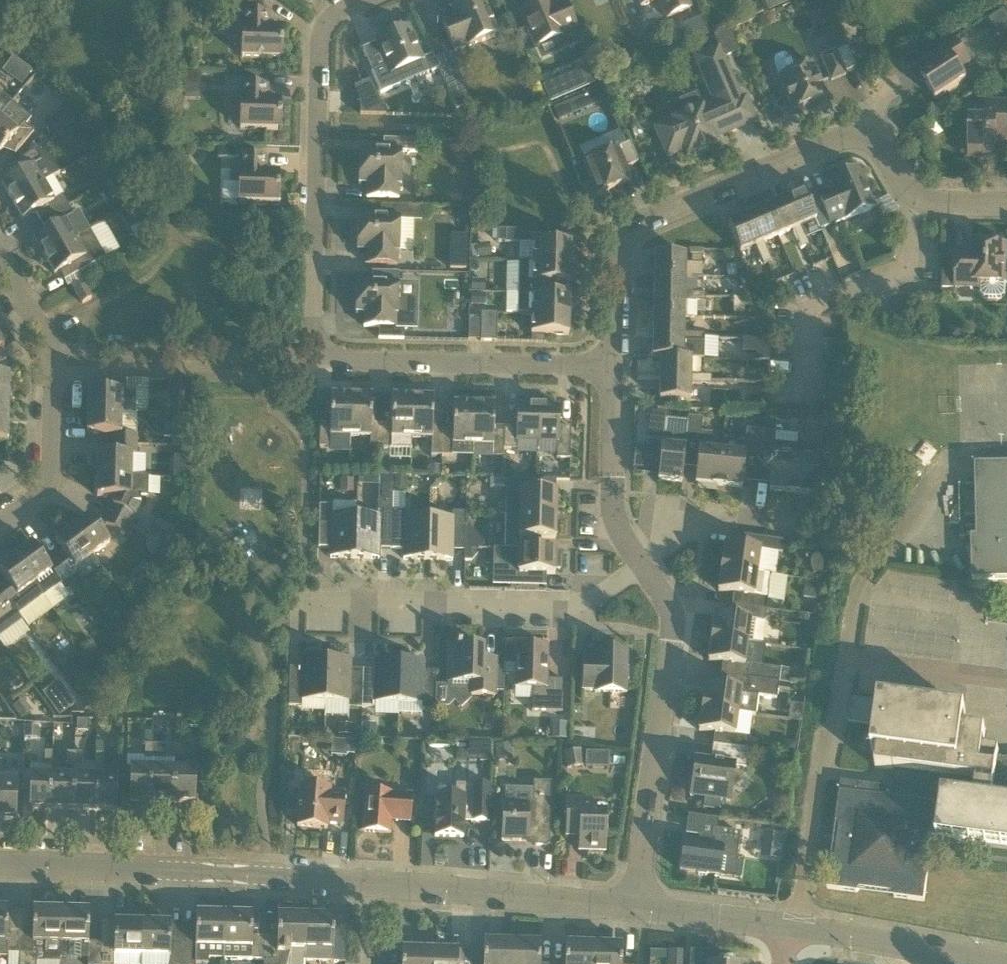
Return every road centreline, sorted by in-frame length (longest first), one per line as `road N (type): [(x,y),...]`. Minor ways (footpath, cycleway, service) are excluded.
road 1 (residential): [(0,867),(271,875),(635,906)]
road 2 (residential): [(1006,204),(934,202),(903,183),(872,141),(837,141),(624,240),(616,255),(613,367)]
road 3 (residential): [(355,0),(331,15),(320,45),(317,341)]
road 4 (residential): [(641,563),(669,606),(672,639),(635,906)]
road 5 (residential): [(310,601),(565,605),(588,601),(641,563)]
road 6 (residential): [(317,341),(343,360),(613,367)]
road 7 (residential): [(54,371),(274,376),(294,369),(317,341)]
road 8 (residential): [(317,341),(274,356),(50,349)]
road 9 (residential): [(778,926),(999,963)]
road 10 (residential): [(613,367),(611,495),(641,563)]
road 11 (residential): [(641,563),(667,526),(688,519),(804,531)]
road 12 (residential): [(54,371),(46,485),(0,523)]
road 13 (residential): [(635,906),(778,926)]

